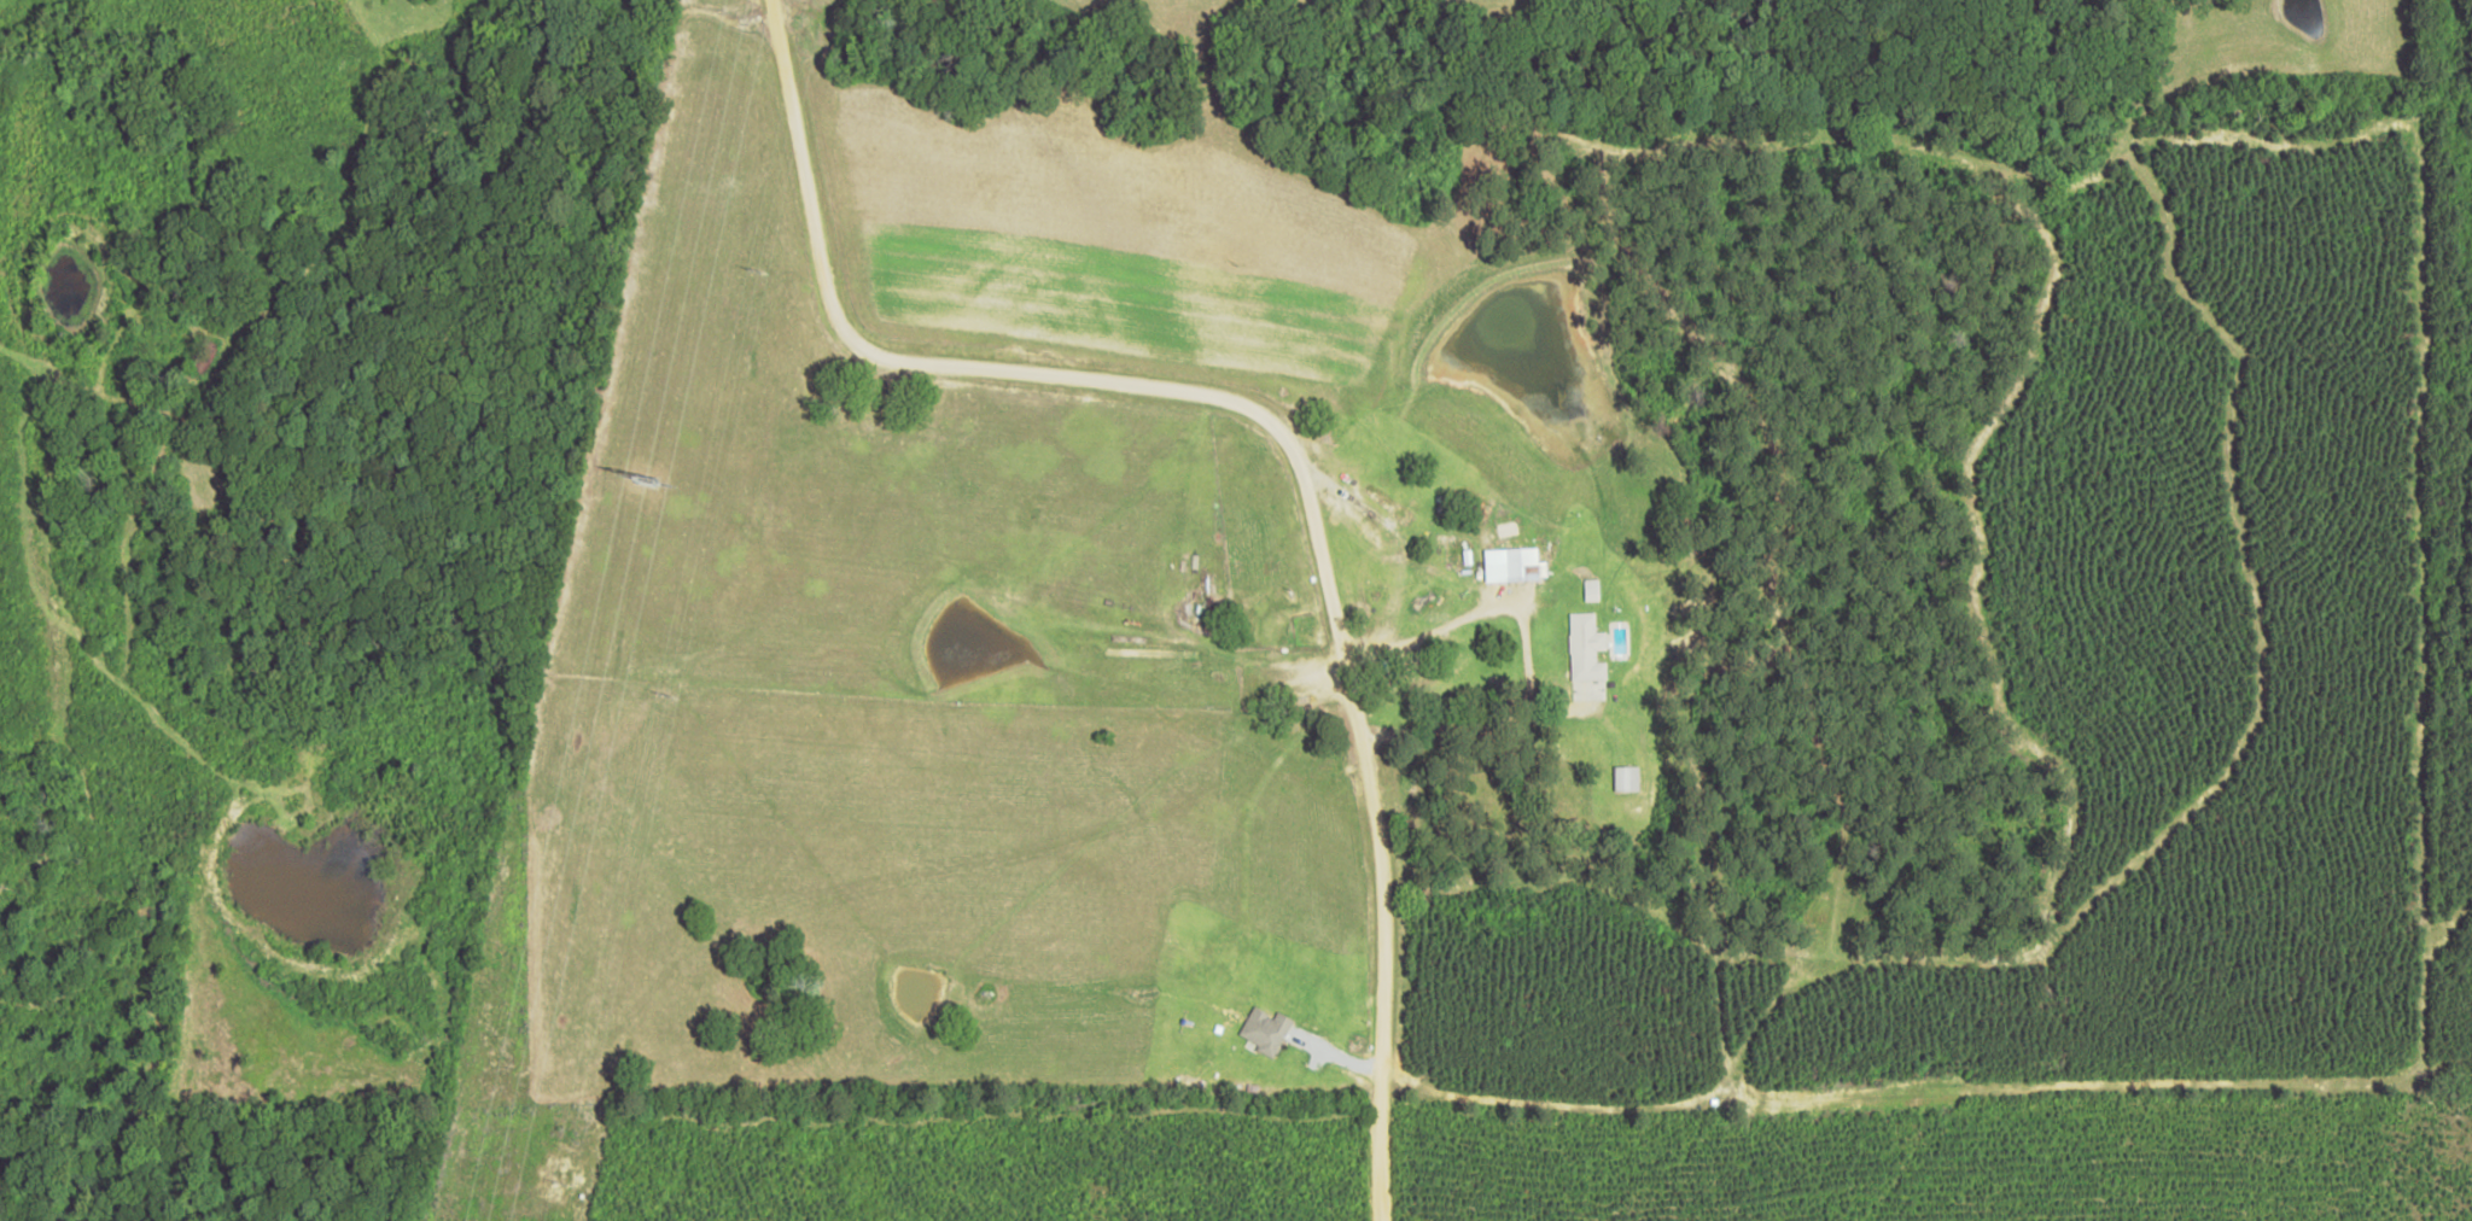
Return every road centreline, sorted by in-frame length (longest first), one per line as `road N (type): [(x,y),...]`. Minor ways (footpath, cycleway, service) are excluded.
road 1 (residential): [(1380,1220),(1377,869),(1299,479),(1271,422),(1211,396),(892,362),(836,328),(782,82)]

